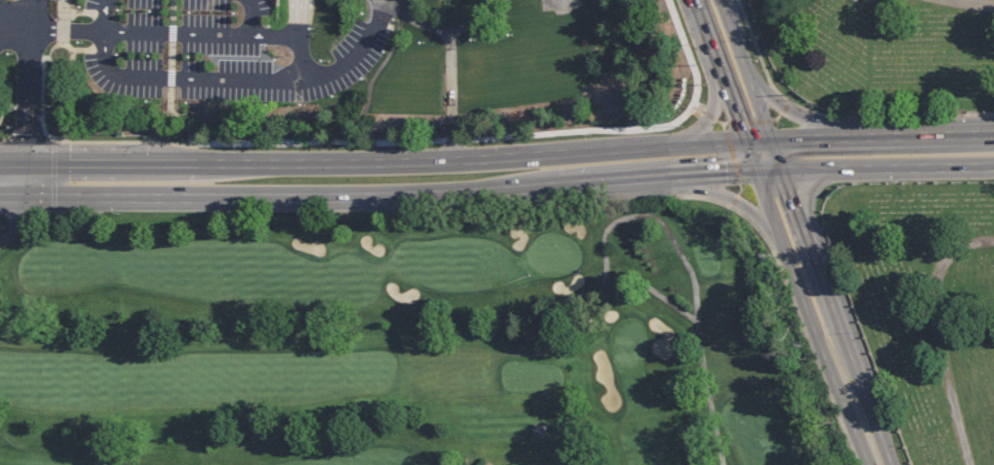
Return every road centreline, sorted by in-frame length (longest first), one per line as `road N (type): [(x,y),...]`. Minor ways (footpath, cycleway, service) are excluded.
road 1 (primary): [(23,197),(401,196),(561,185)]
road 2 (primary): [(691,144),(455,161),(197,163)]
road 3 (primary): [(758,172),(856,398)]
road 4 (primary): [(784,171),(993,167)]
road 5 (primary): [(837,329),(784,171)]
road 6 (primary): [(993,134),(833,137)]
road 7 (primary): [(772,140),(722,0)]
road 8 (primary): [(676,176),(694,190),(738,200),(780,234)]

